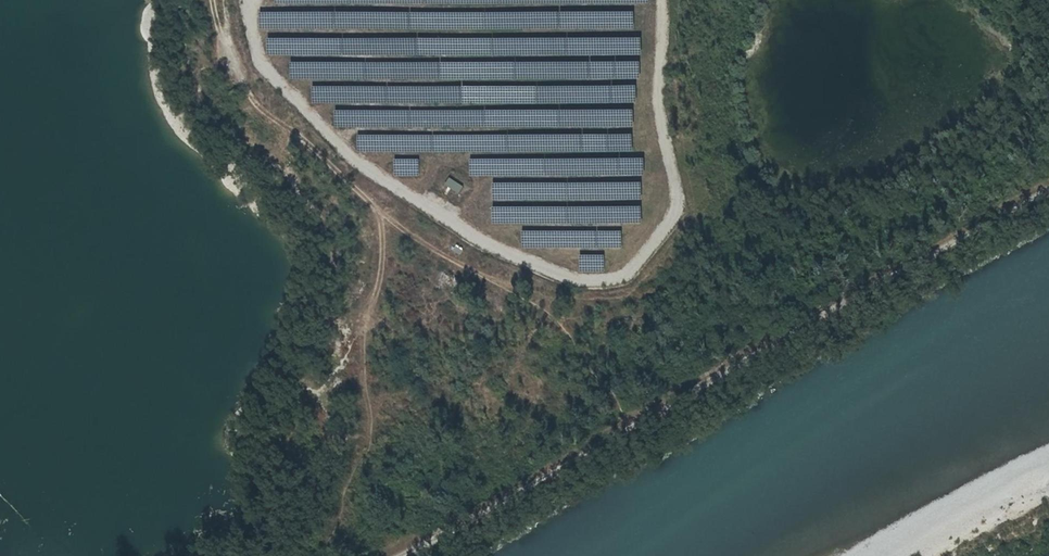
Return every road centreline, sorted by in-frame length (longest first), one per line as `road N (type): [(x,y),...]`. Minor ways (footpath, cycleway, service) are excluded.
road 1 (track): [(402,555),(1048,193)]
road 2 (track): [(632,428),(616,393),(557,322),(378,214),(298,135),(253,104),(215,0)]

